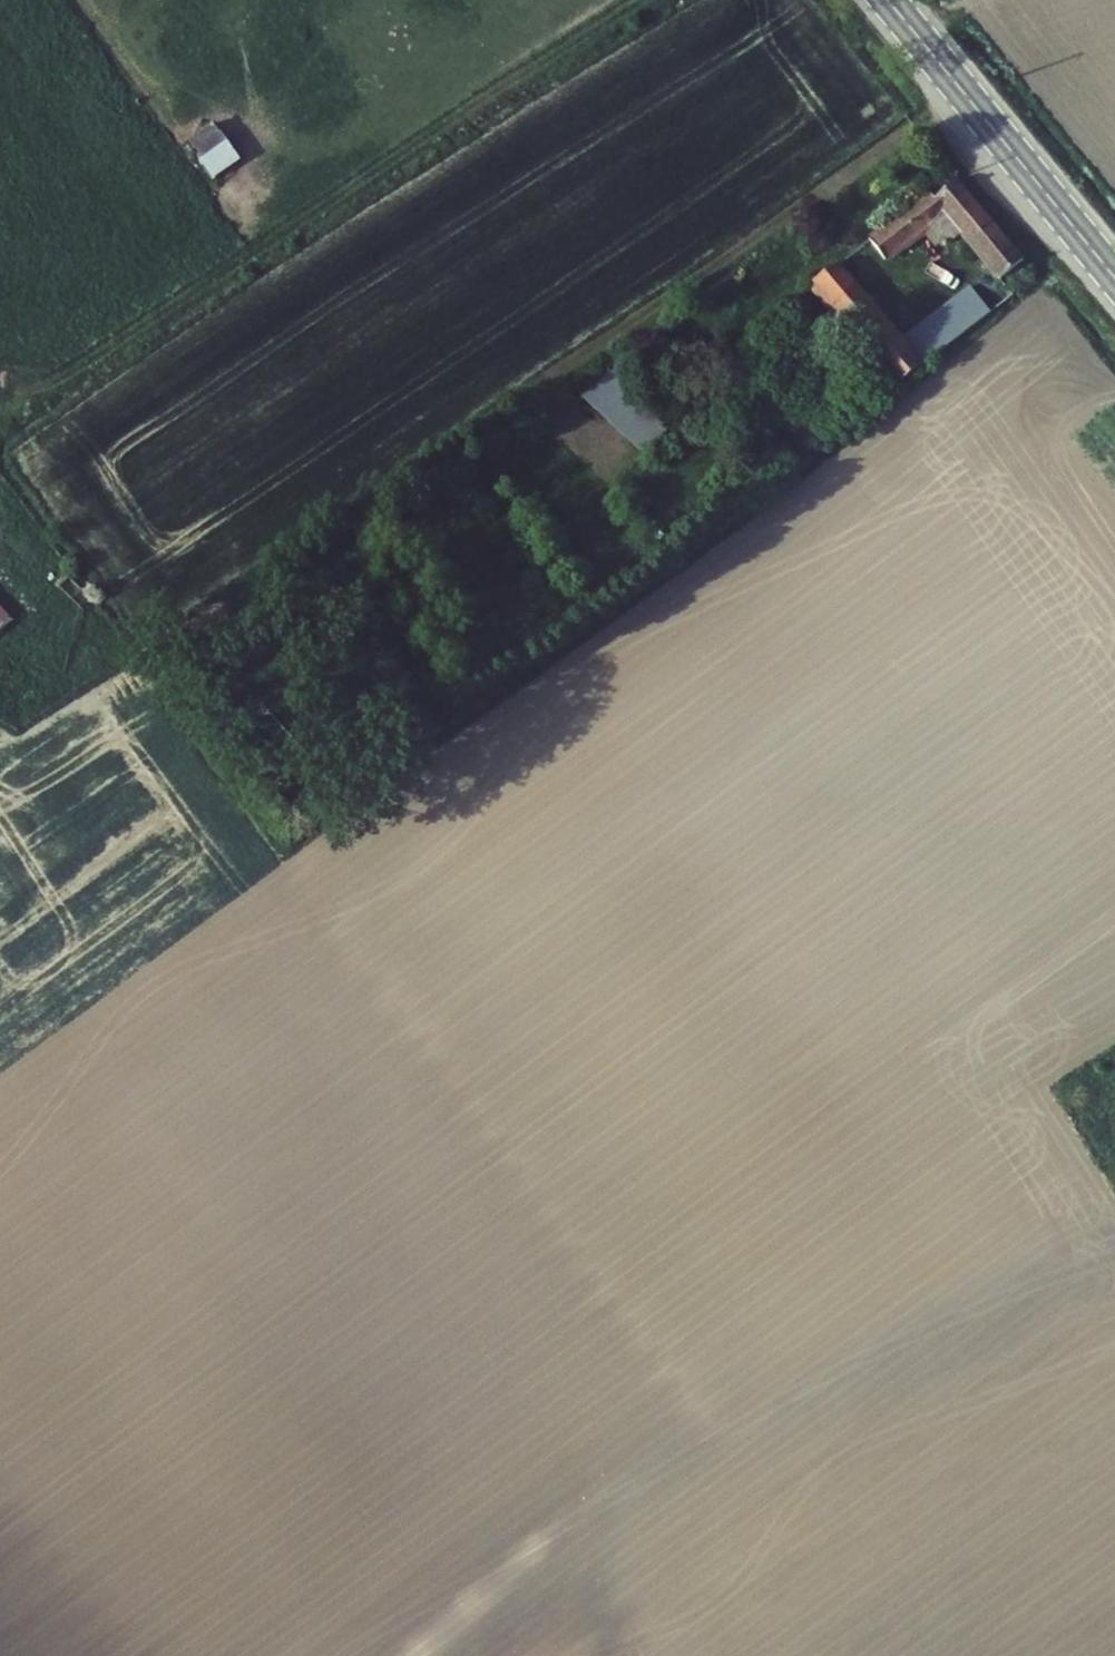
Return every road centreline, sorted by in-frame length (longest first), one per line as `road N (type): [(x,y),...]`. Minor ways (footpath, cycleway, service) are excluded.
road 1 (primary): [(890,0),(1114,275)]

